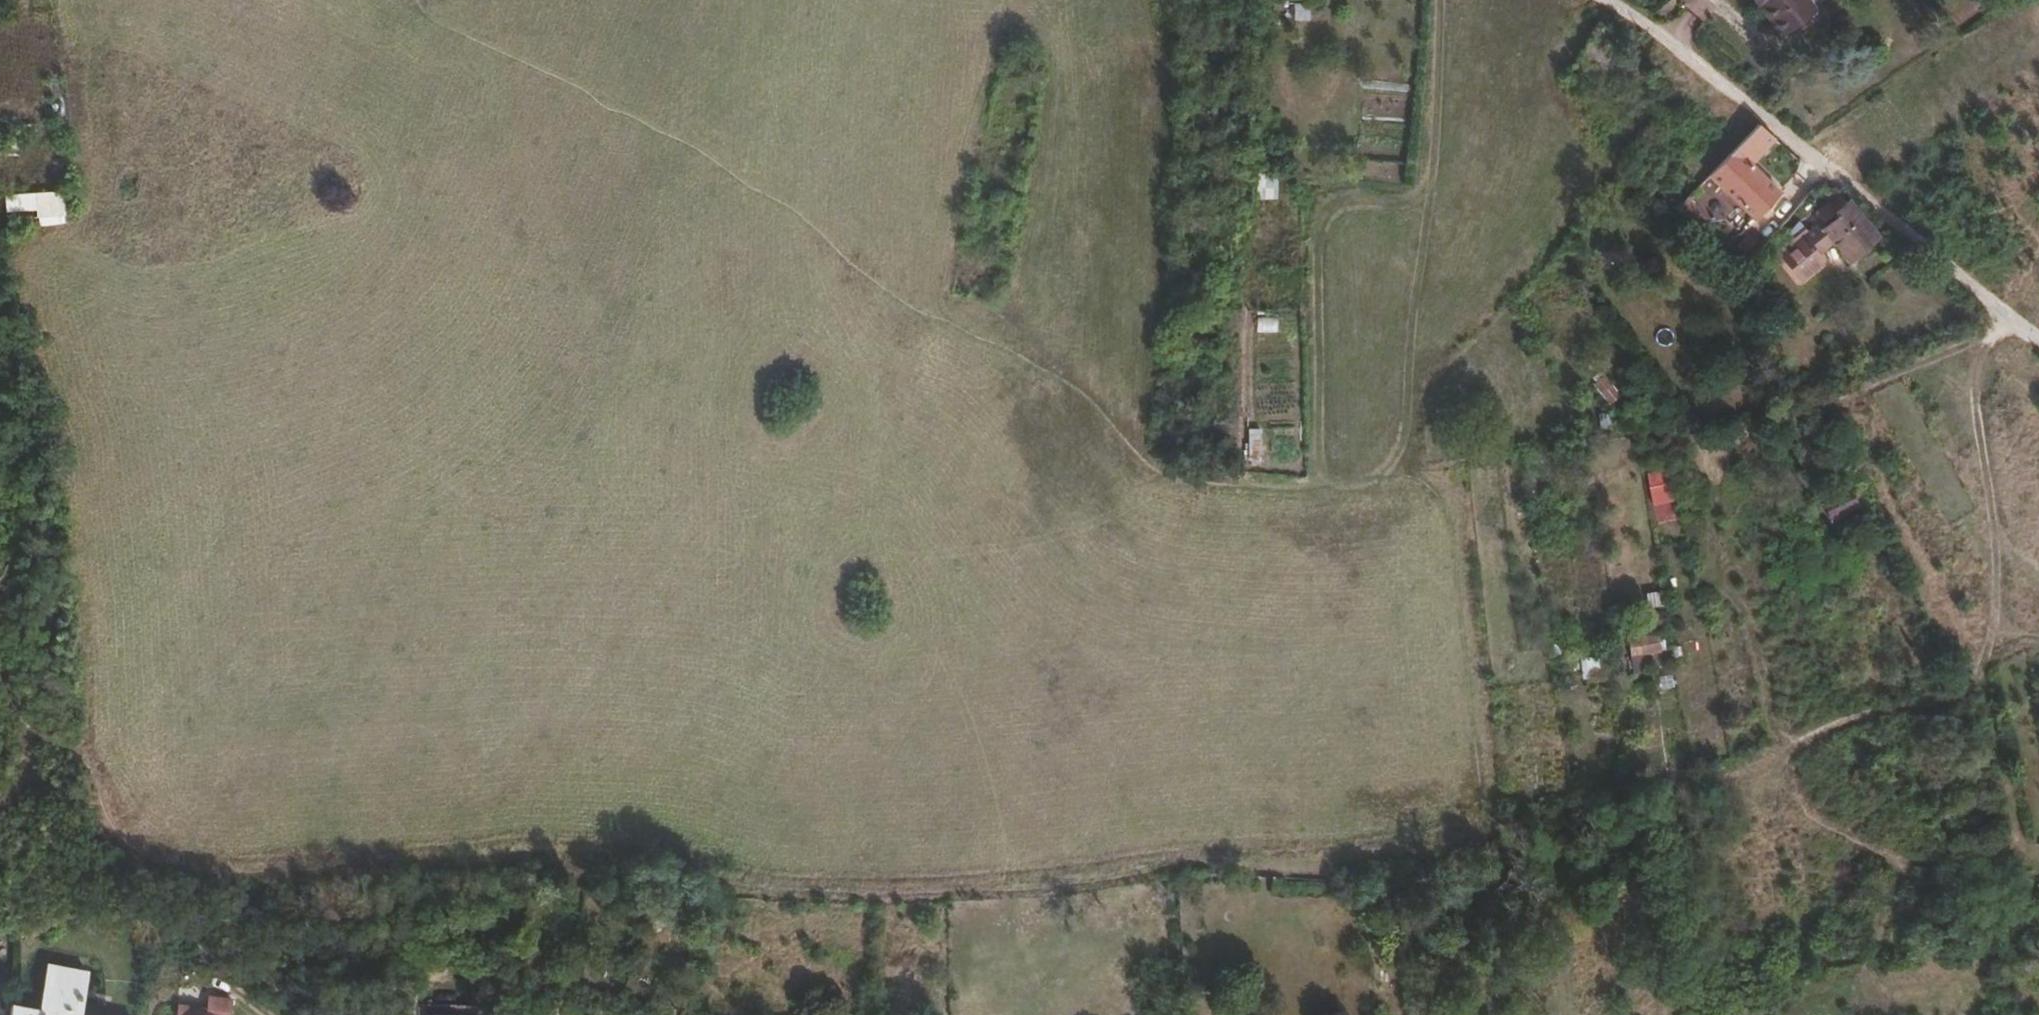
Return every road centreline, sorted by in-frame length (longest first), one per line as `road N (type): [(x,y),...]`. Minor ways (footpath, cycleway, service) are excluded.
road 1 (residential): [(1609,0),(1772,120),(2038,346)]
road 2 (track): [(1994,645),(2003,531),(1979,374),(2009,325)]

